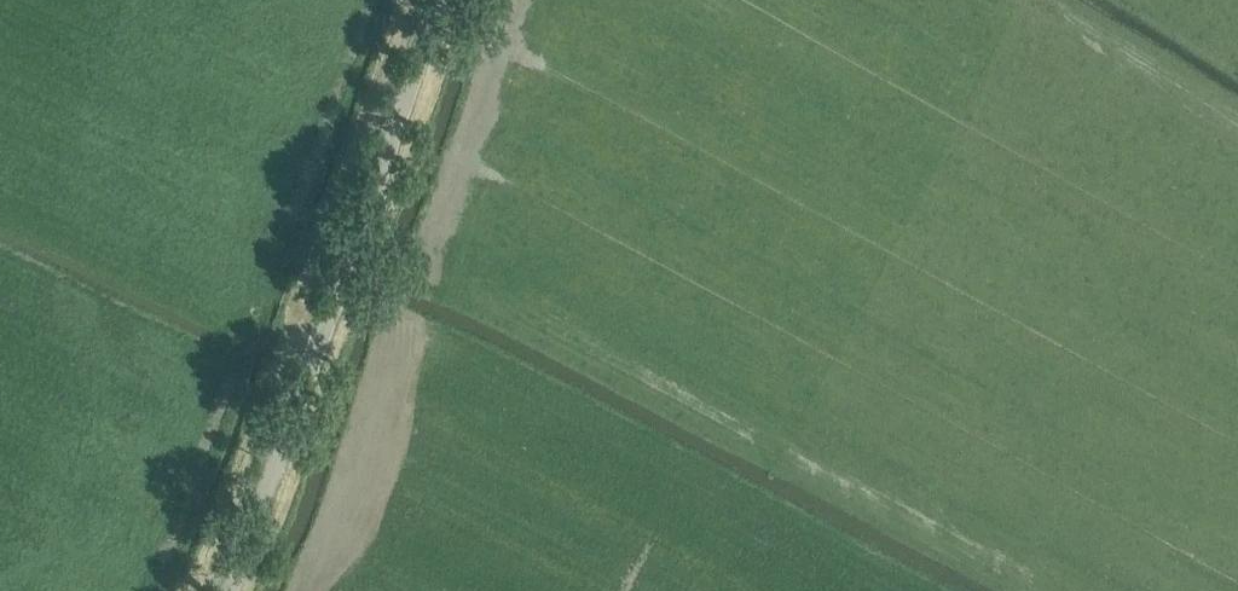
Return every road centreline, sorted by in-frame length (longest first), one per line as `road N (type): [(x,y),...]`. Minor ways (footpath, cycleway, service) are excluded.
road 1 (unclassified): [(237,590),(447,0)]
road 2 (track): [(872,126),(685,0)]

